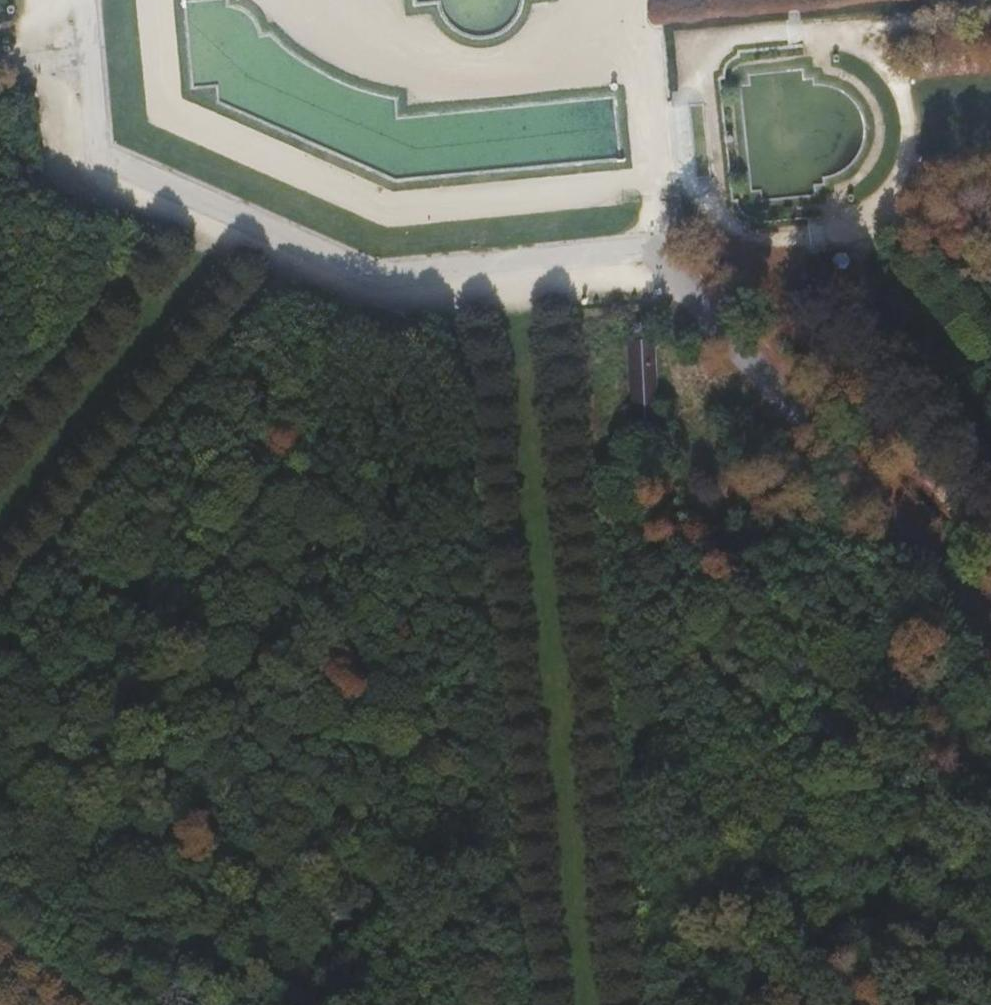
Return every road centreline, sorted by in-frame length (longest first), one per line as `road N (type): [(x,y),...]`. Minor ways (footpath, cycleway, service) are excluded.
road 1 (track): [(562,262),(644,1004)]
road 2 (unclassified): [(660,260),(376,275),(175,190),(100,154),(85,0)]
road 3 (track): [(450,268),(527,1004)]
road 4 (unclassified): [(660,260),(990,635)]
road 5 (track): [(290,241),(0,615)]
road 6 (track): [(175,190),(0,422)]

